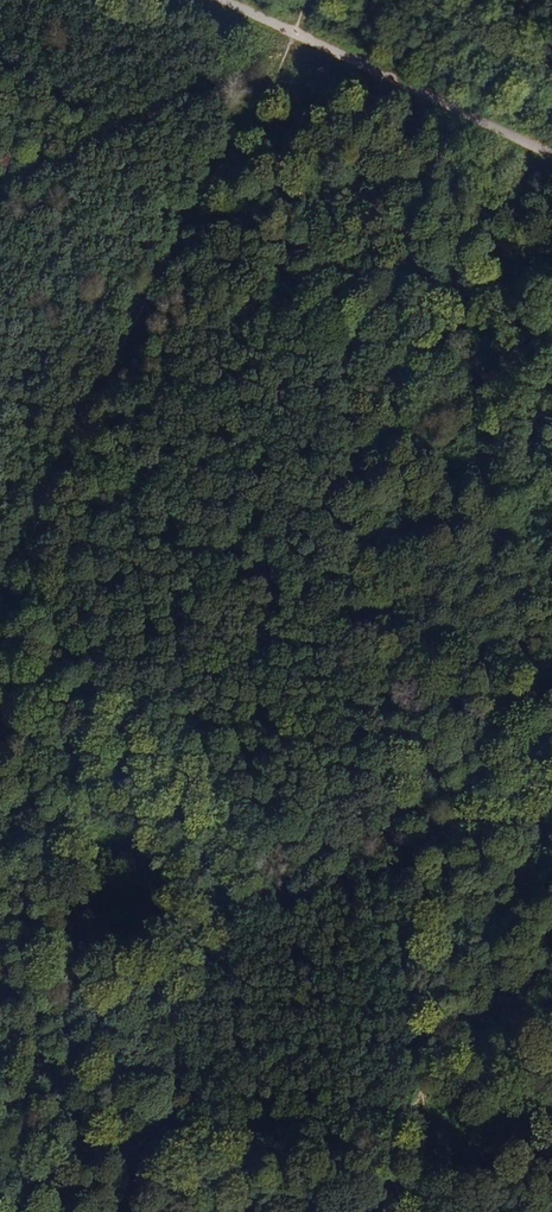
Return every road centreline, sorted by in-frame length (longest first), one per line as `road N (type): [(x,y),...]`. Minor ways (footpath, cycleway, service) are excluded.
road 1 (track): [(218,0),(551,153)]

